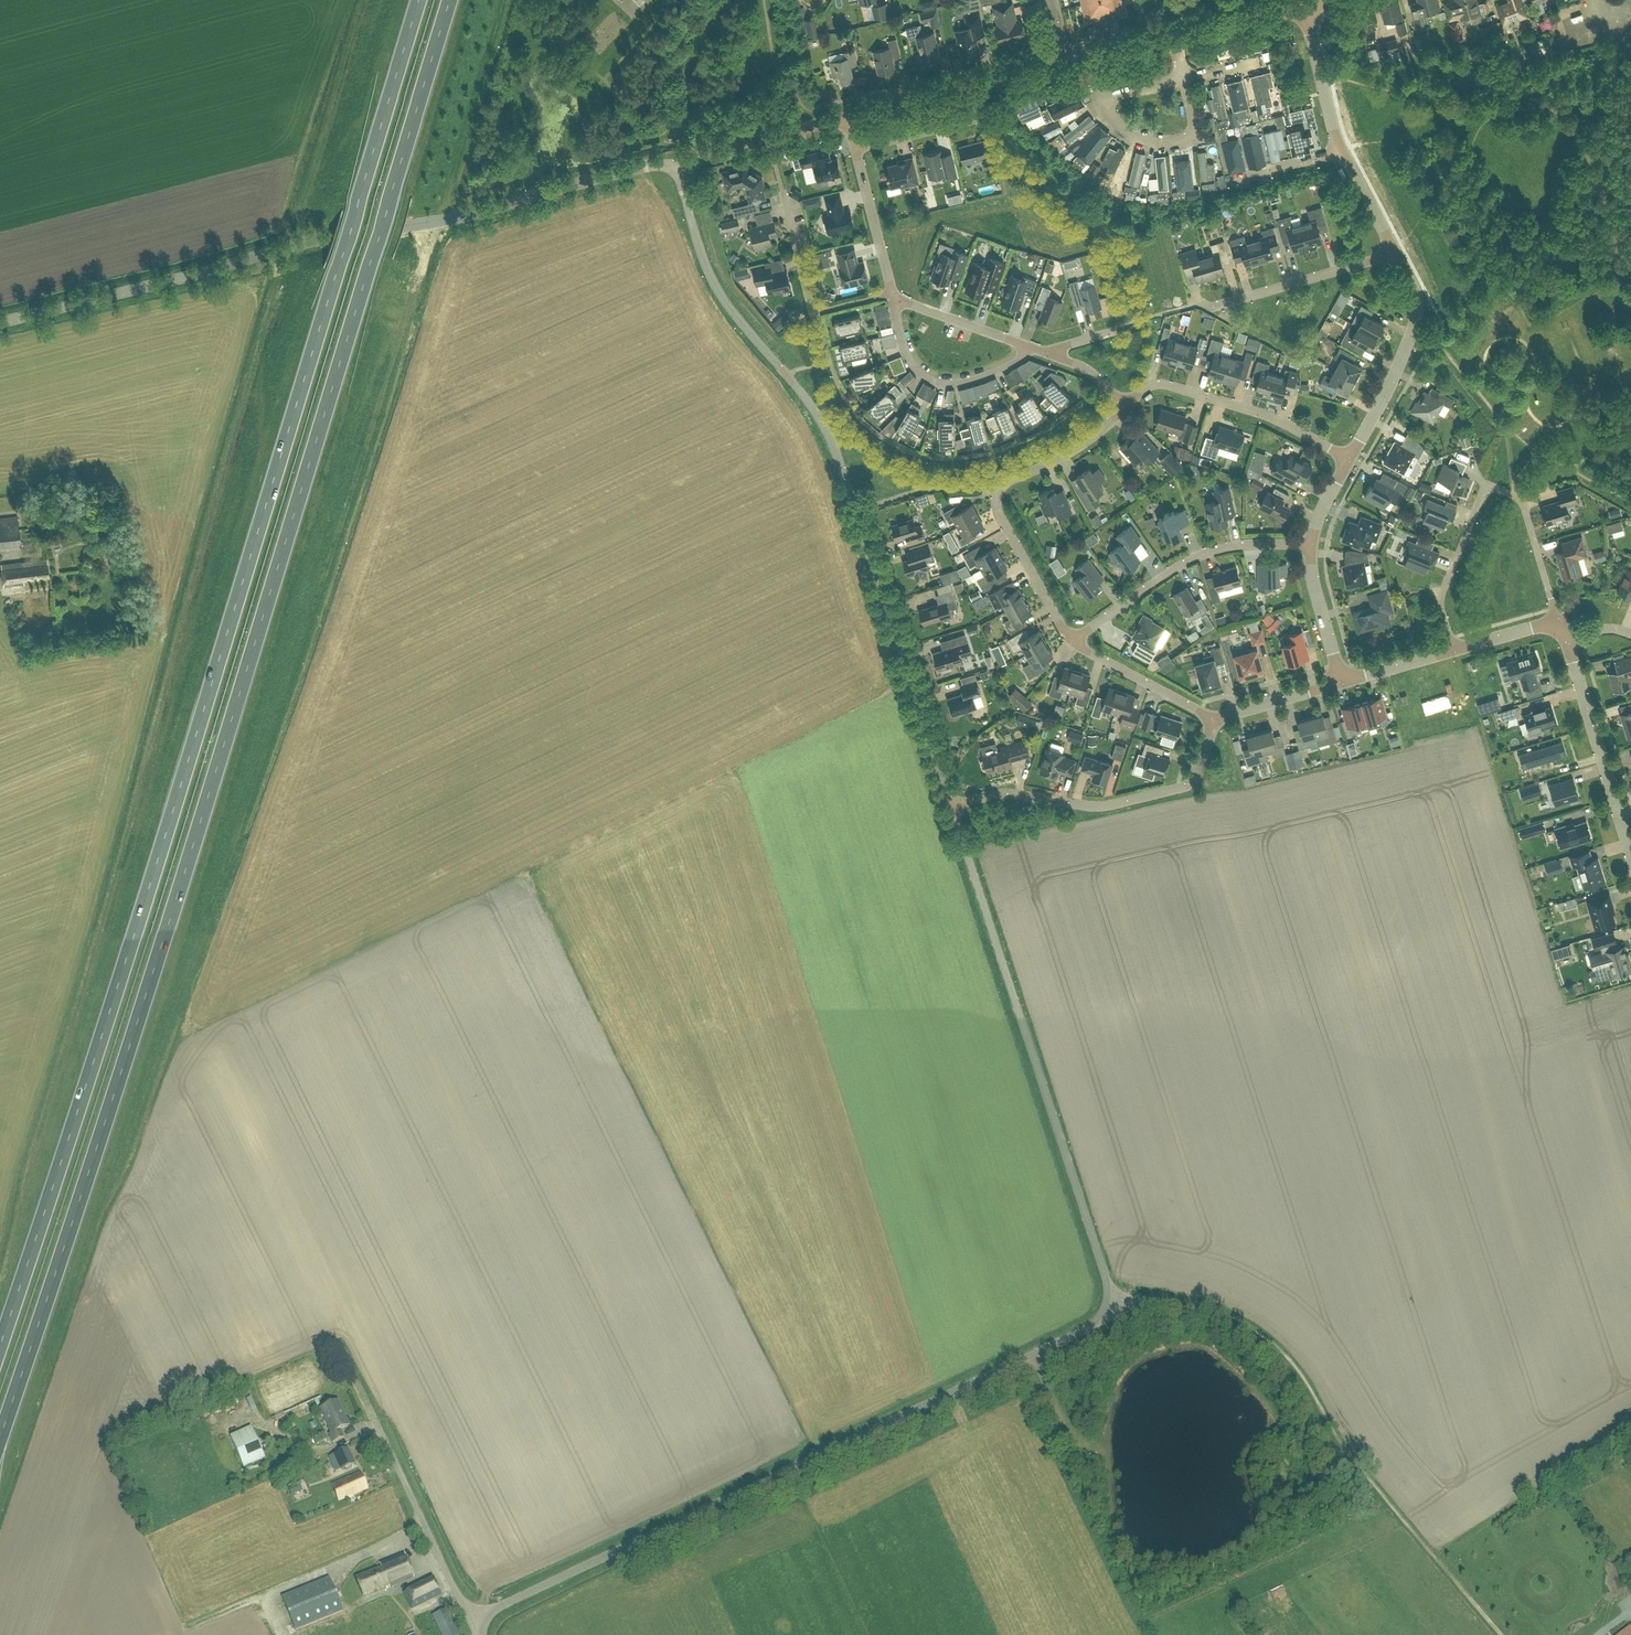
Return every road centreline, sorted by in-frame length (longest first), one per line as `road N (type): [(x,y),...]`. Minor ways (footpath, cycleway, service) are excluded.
road 1 (trunk): [(0,1437),(452,0)]
road 2 (trunk): [(420,0),(0,1345)]
road 3 (unclassified): [(470,1622),(1109,1314),(1112,1299),(954,808)]
road 4 (unclassified): [(954,808),(834,447),(807,399),(718,293),(674,160)]
road 5 (tertiary): [(0,322),(298,244),(442,220),(674,160)]
road 6 (residential): [(1563,631),(1522,501),(1487,484),(1440,604),(1454,650)]
road 7 (residential): [(1070,641),(1000,518),(999,491),(1079,446),(1126,406)]
road 8 (residential): [(954,808),(993,796),(1102,809),(1179,789),(1195,778),(1214,719)]
road 9 (residential): [(1070,641),(1189,558),(1217,548),(1309,542)]
road 10 (tertiary): [(1064,63),(1304,5)]
road 11 (residential): [(1126,406),(1165,384),(1267,417),(1348,458)]
road 12 (residential): [(1630,853),(1563,631)]
road 13 (residential): [(1348,458),(1391,385),(1418,312),(1394,249)]
road 14 (tertiary): [(848,116),(1064,63)]
road 15 (unclassified): [(470,1622),(378,1427)]
road 16 (residential): [(1028,347),(1001,368),(940,382),(909,353),(894,293)]
road 17 (residential): [(894,293),(820,309),(812,304),(783,194)]
road 18 (residential): [(1209,307),(1394,249)]
road 19 (tertiary): [(674,160),(848,116)]
road 20 (residential): [(1214,719),(1070,641)]
road 21 (residential): [(894,293),(856,149)]
road 22 (residential): [(1340,148),(1304,5)]
road 23 (residential): [(1028,347),(894,293)]
road 24 (residential): [(1343,682),(1309,542)]
road 25 (residential): [(1343,682),(1214,719)]
road 26 (residential): [(856,149),(975,121)]

